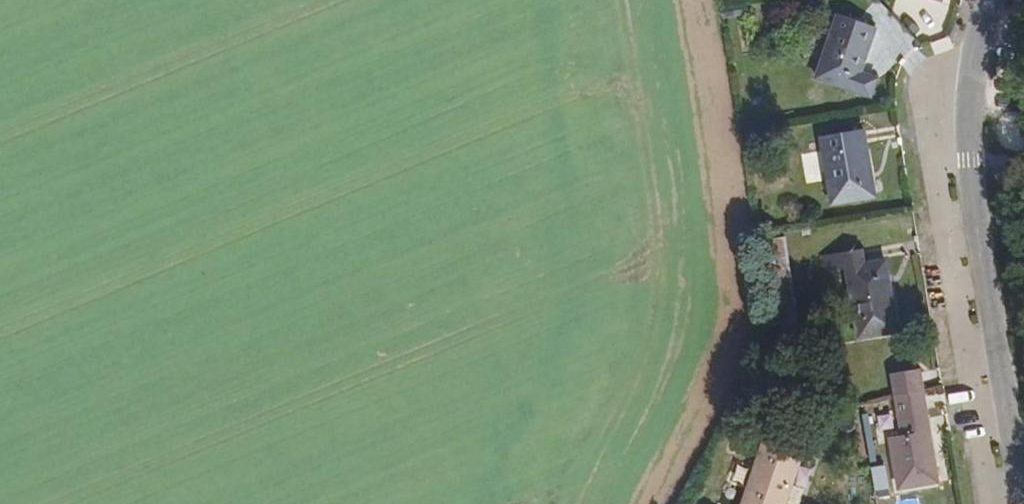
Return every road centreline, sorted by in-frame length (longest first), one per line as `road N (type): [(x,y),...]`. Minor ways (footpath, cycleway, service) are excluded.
road 1 (tertiary): [(984,0),(974,45),(980,175),(1023,458)]

